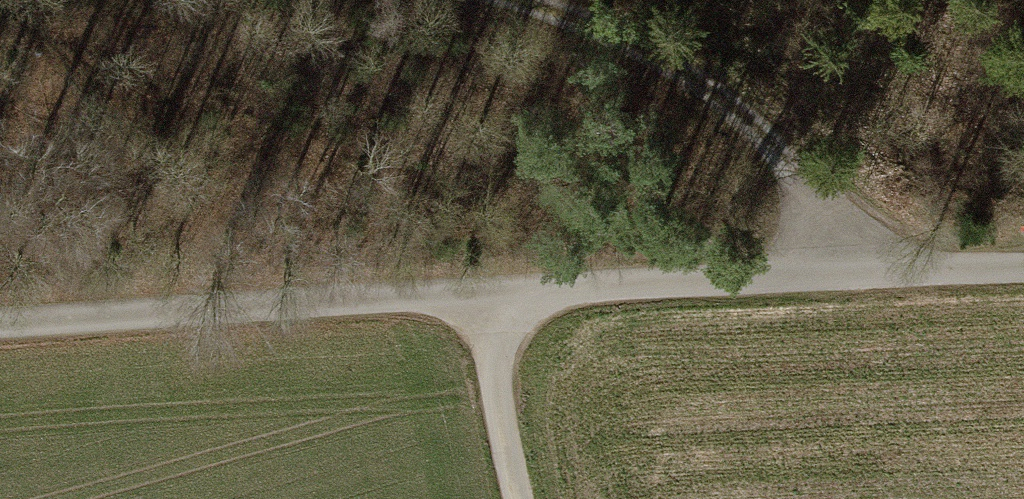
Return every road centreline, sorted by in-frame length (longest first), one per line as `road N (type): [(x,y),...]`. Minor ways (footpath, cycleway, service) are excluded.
road 1 (unclassified): [(1023,267),(488,297)]
road 2 (unclassified): [(488,297),(0,328)]
road 3 (track): [(521,0),(666,62),(780,148),(821,216),(831,277)]
road 4 (unclassified): [(519,498),(488,297)]

